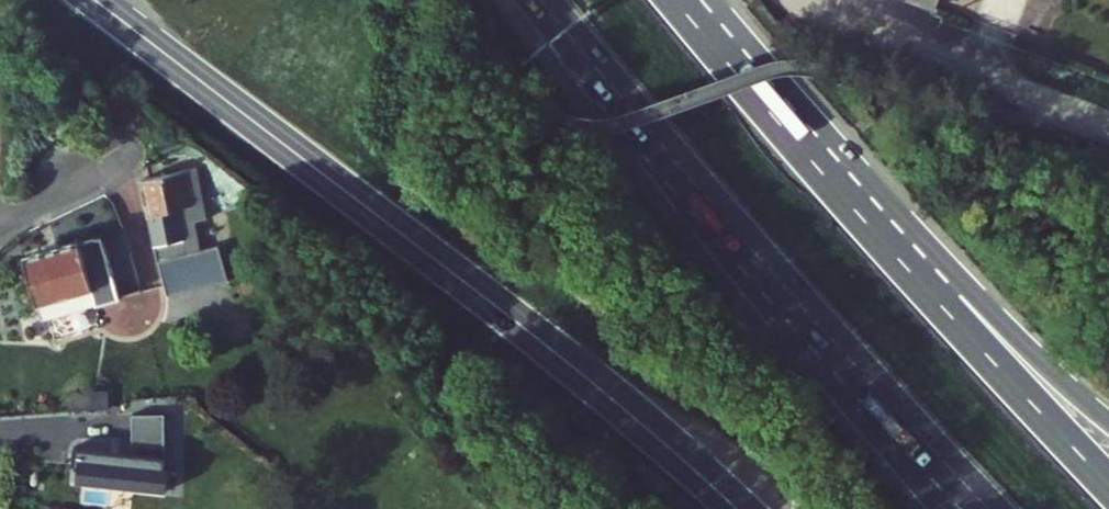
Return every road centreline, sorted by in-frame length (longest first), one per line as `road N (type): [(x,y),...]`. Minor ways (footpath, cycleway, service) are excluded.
road 1 (primary): [(737,508),(476,290),(94,0)]
road 2 (motorway): [(540,0),(732,227),(991,508)]
road 3 (motorway): [(1108,483),(857,211)]
road 4 (residential): [(1108,125),(798,0)]
road 5 (motorway): [(1108,421),(939,262),(857,211)]
road 6 (motorway): [(857,211),(677,0)]
road 7 (residential): [(0,222),(112,170)]

